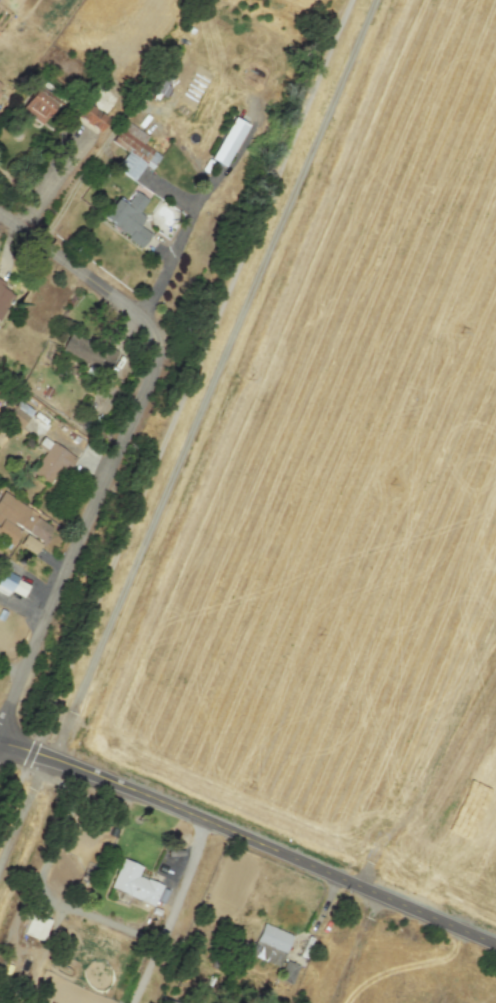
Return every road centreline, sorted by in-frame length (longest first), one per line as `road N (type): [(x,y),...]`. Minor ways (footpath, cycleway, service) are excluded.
road 1 (track): [(0,870),(182,453),(362,0)]
road 2 (tertiary): [(495,943),(75,765),(0,742)]
road 3 (residential): [(0,723),(147,390),(156,338)]
road 4 (residential): [(0,214),(142,317),(156,338)]

